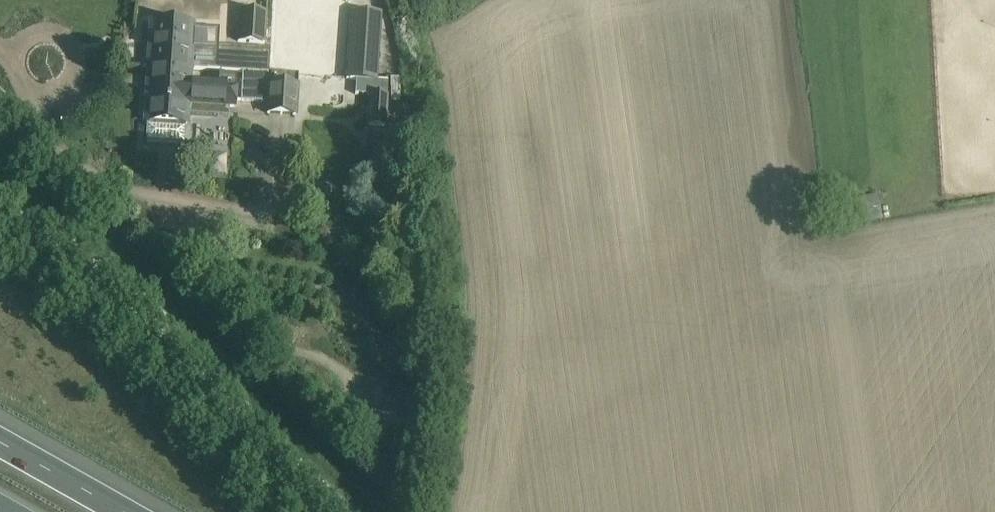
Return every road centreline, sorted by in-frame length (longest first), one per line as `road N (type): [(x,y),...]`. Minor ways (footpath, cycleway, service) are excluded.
road 1 (unclassified): [(341,511),(107,274),(0,203)]
road 2 (motorway): [(125,511),(0,441)]

